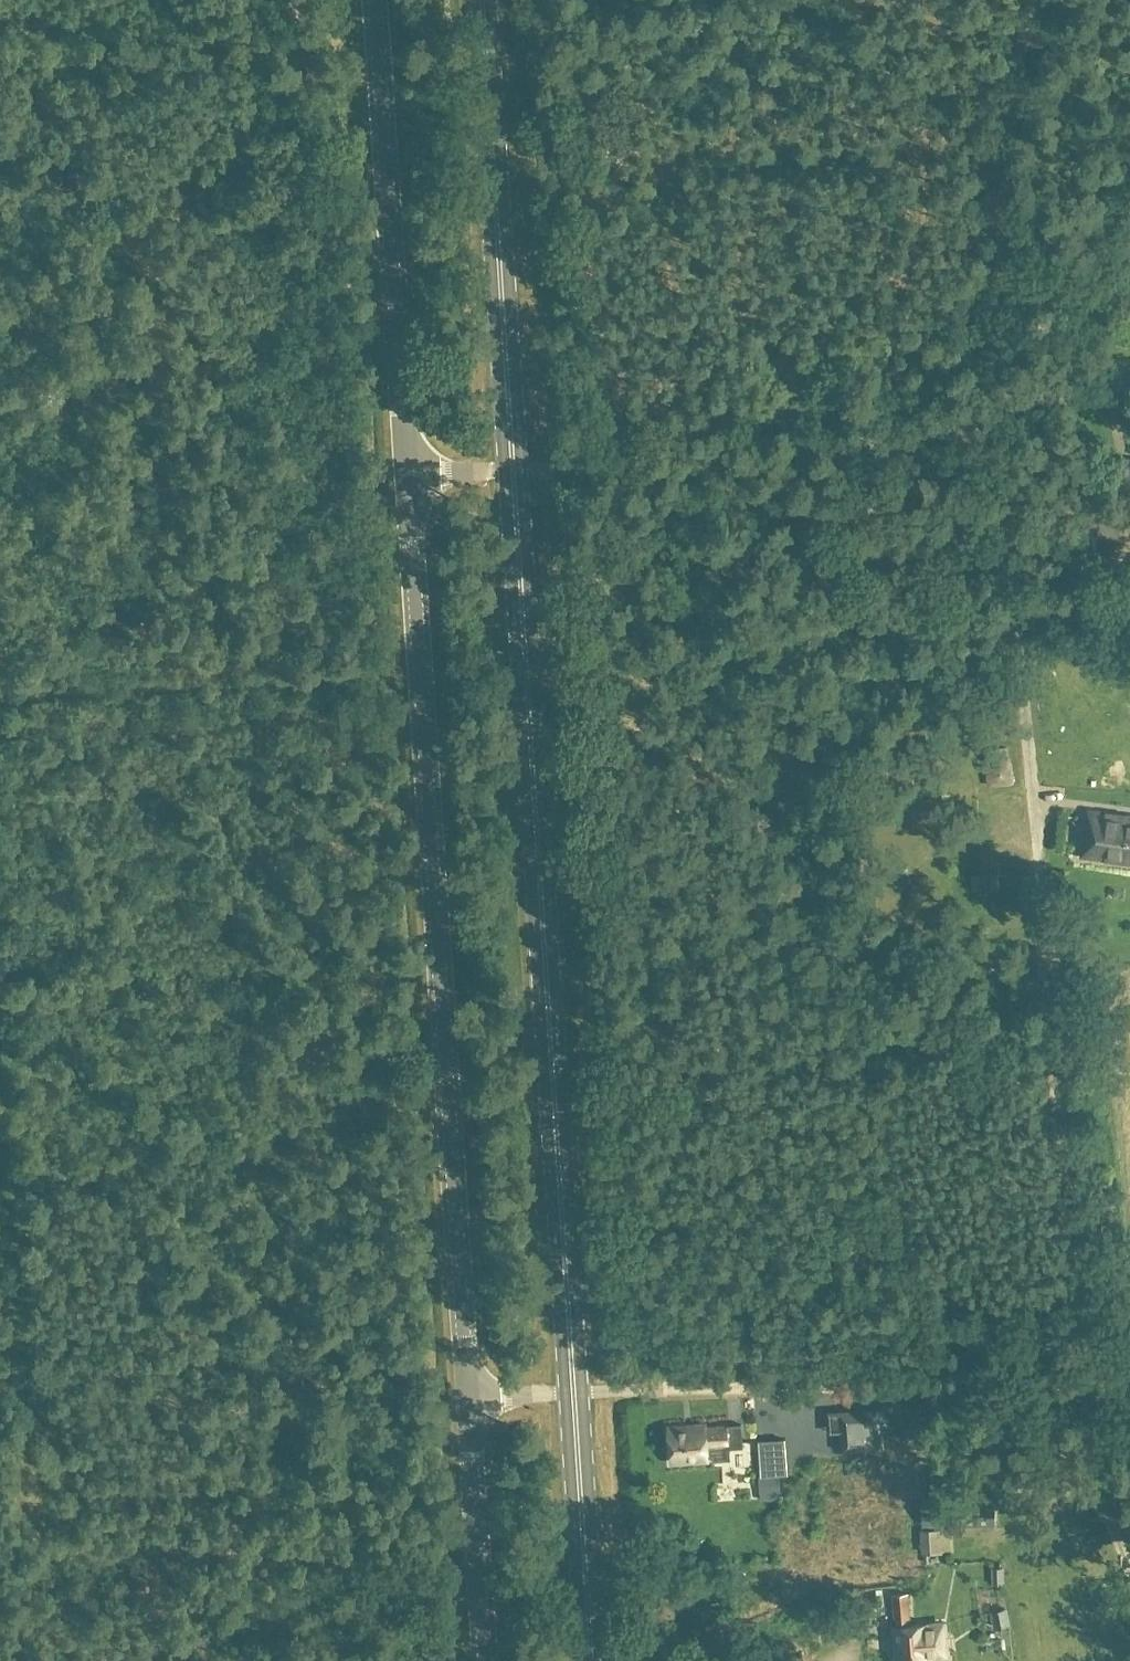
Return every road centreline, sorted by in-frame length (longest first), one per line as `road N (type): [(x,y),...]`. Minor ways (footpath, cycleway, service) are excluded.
road 1 (track): [(658,458),(670,494),(733,599),(797,803),(837,978),(868,1058),(918,1282),(939,1317),(1006,1388),(573,1397)]
road 2 (primary): [(573,1397),(513,466)]
road 3 (tertiary): [(469,1399),(411,469)]
road 4 (track): [(1047,947),(1074,1212),(1105,1358),(1091,1384),(1006,1388),(1105,1511),(1129,1566)]
road 5 (track): [(1047,947),(1001,419)]
road 6 (track): [(1001,419),(803,455),(513,466)]
road 7 (tertiary): [(411,469),(376,0)]
road 8 (primary): [(513,466),(482,0)]
road 9 (track): [(1036,0),(1008,112),(997,278),(1001,419)]
road 10 (primary): [(590,1660),(573,1397)]
road 11 (tertiary): [(486,1660),(469,1399)]

